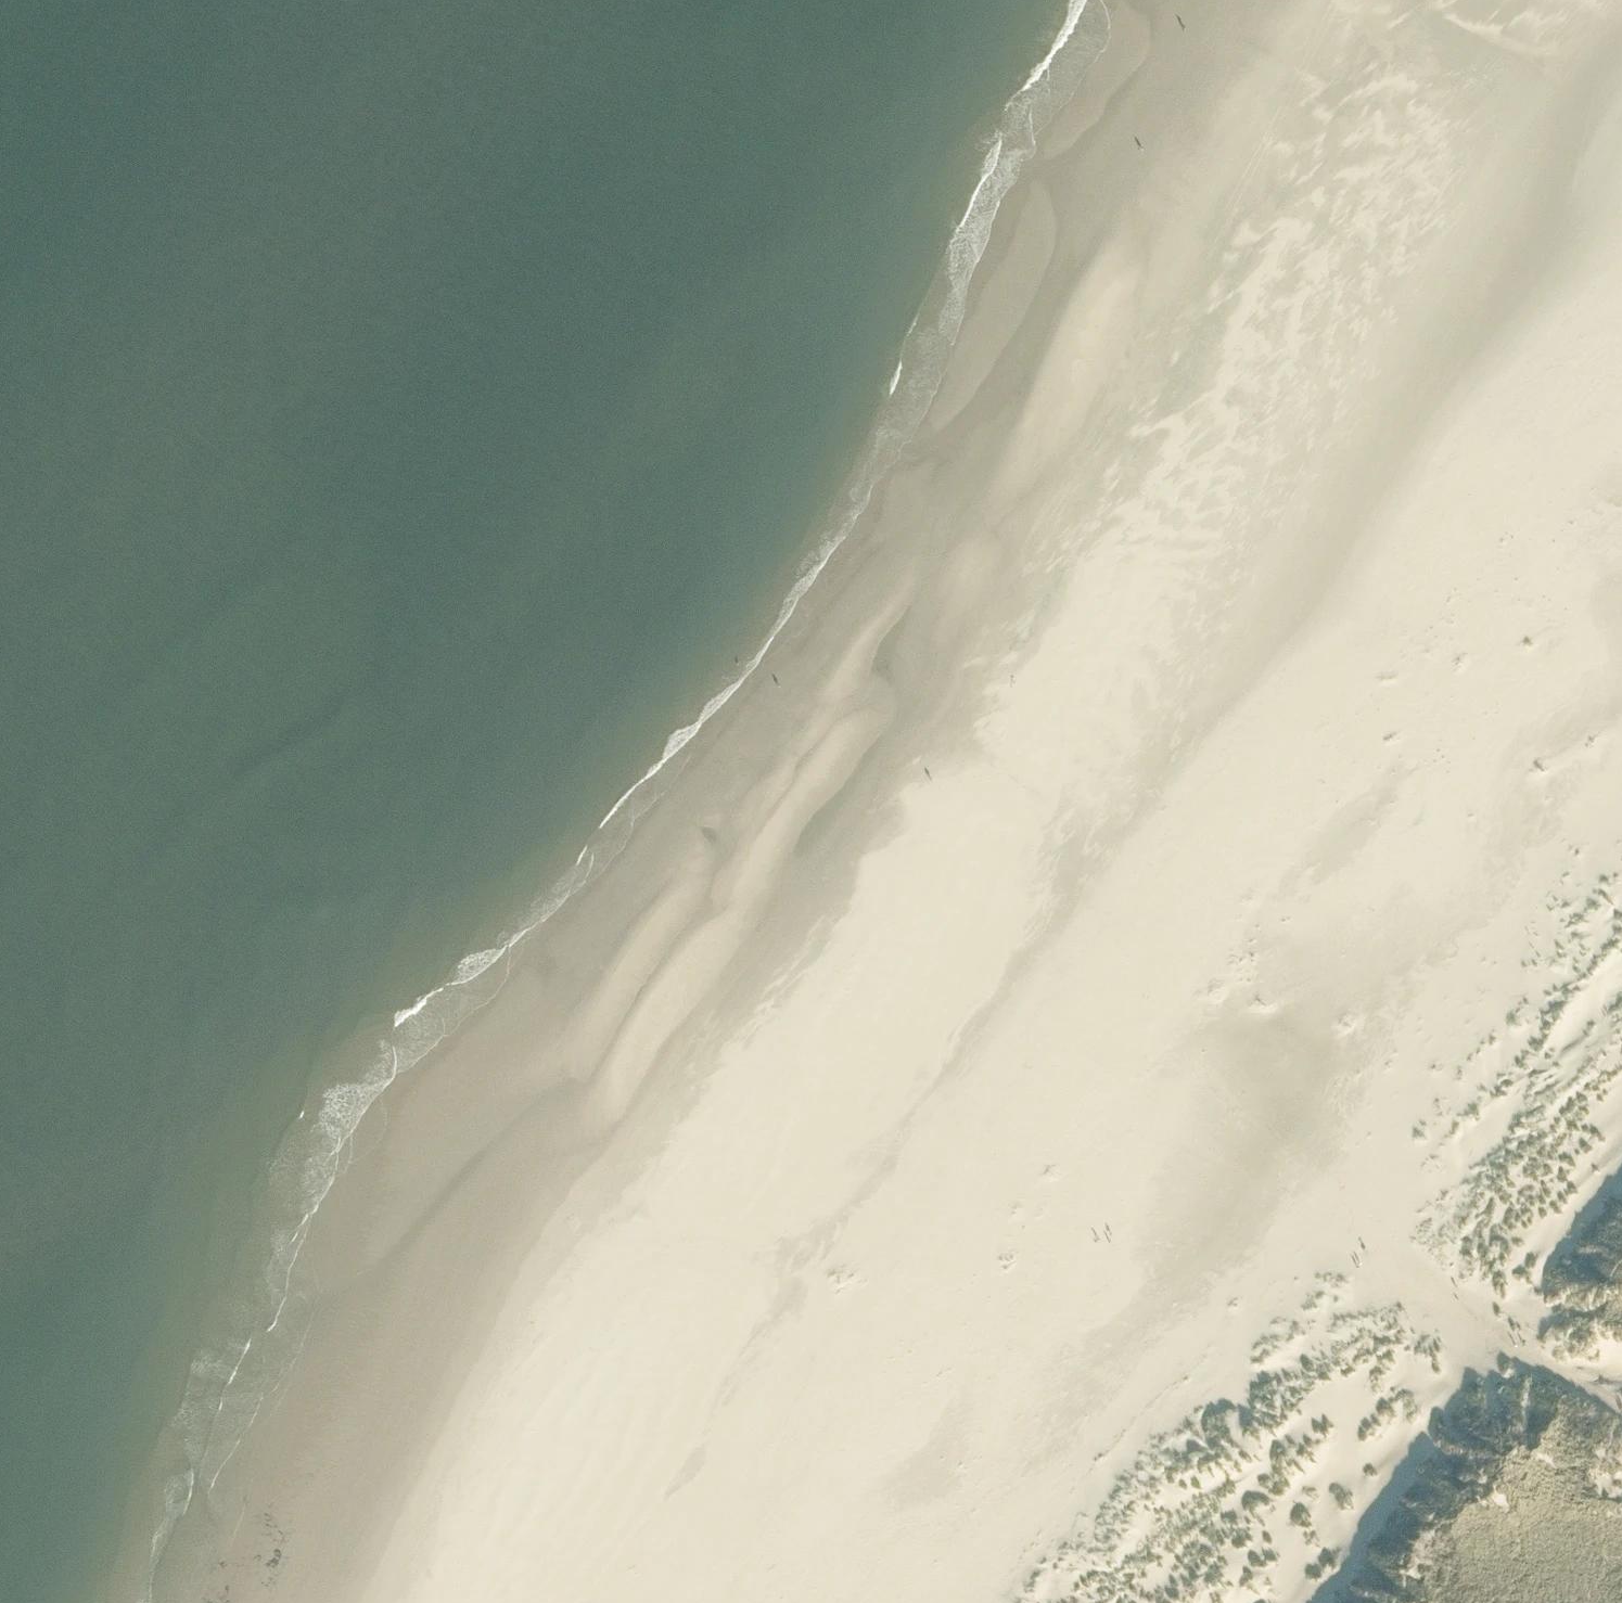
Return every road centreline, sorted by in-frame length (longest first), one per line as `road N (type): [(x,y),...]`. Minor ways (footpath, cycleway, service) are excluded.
road 1 (track): [(1621,1415),(1383,1259)]

